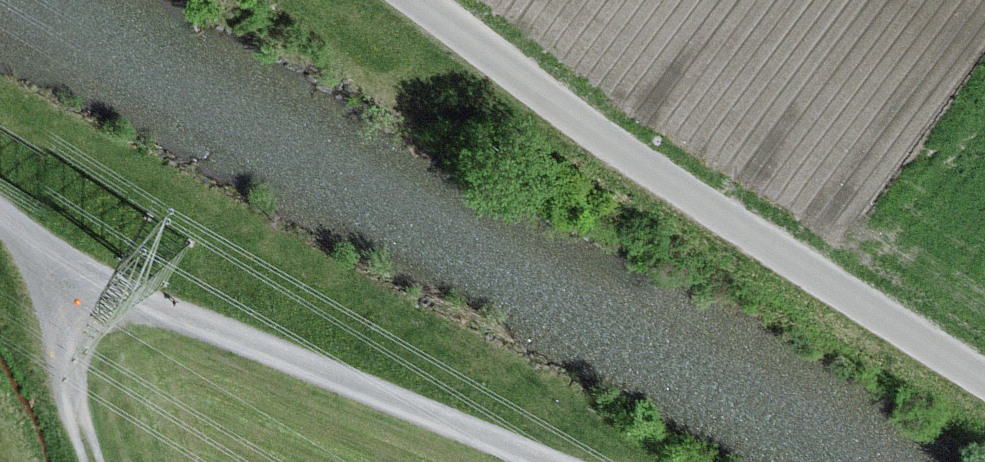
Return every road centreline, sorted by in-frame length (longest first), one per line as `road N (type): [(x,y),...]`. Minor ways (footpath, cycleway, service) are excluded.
road 1 (track): [(984,379),(612,148),(415,0)]
road 2 (track): [(545,461),(61,263)]
road 3 (track): [(61,263),(73,384),(97,461)]

